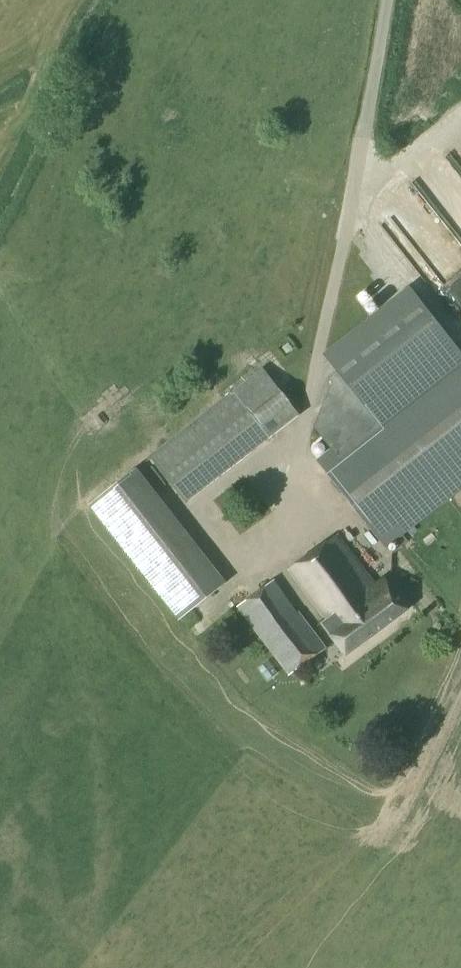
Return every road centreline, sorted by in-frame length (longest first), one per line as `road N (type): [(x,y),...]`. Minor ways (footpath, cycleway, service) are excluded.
road 1 (track): [(460,338),(350,208)]

